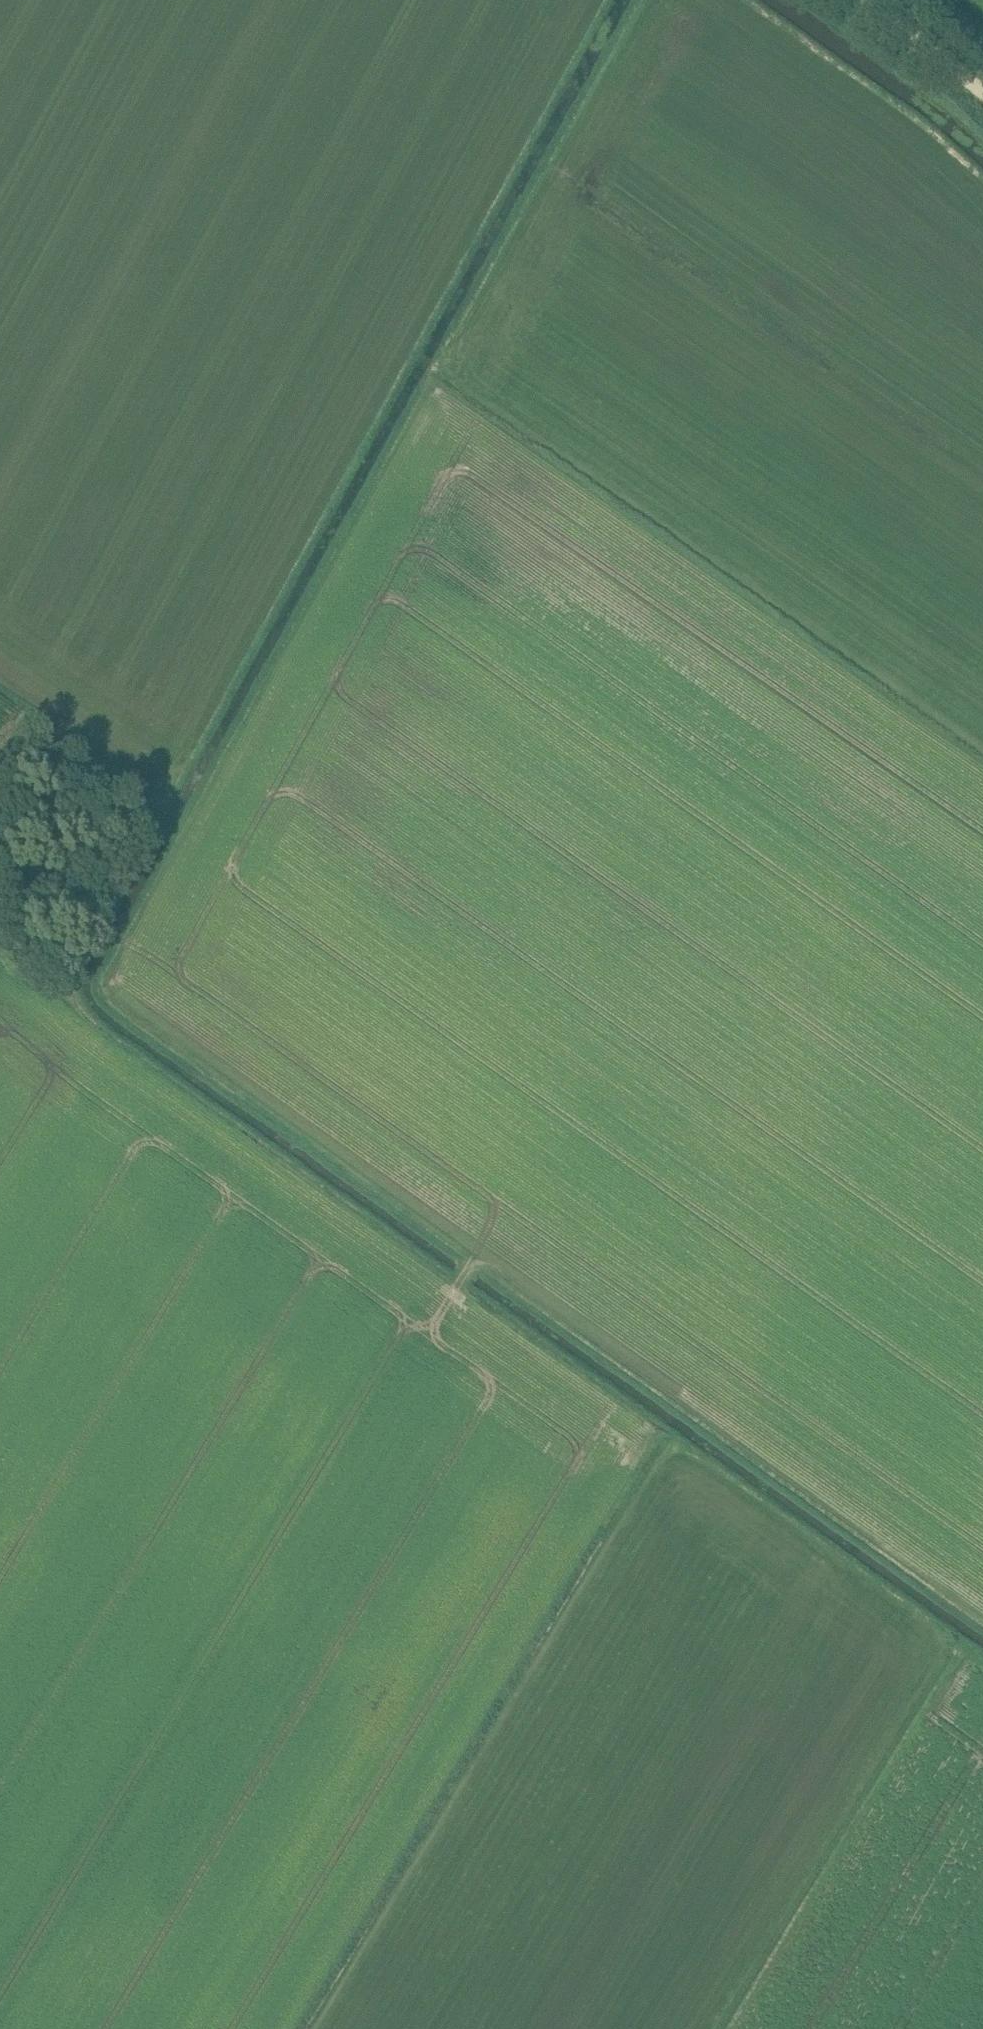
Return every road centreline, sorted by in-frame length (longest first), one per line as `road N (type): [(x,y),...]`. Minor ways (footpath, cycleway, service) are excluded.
road 1 (track): [(855,0),(982,92)]

